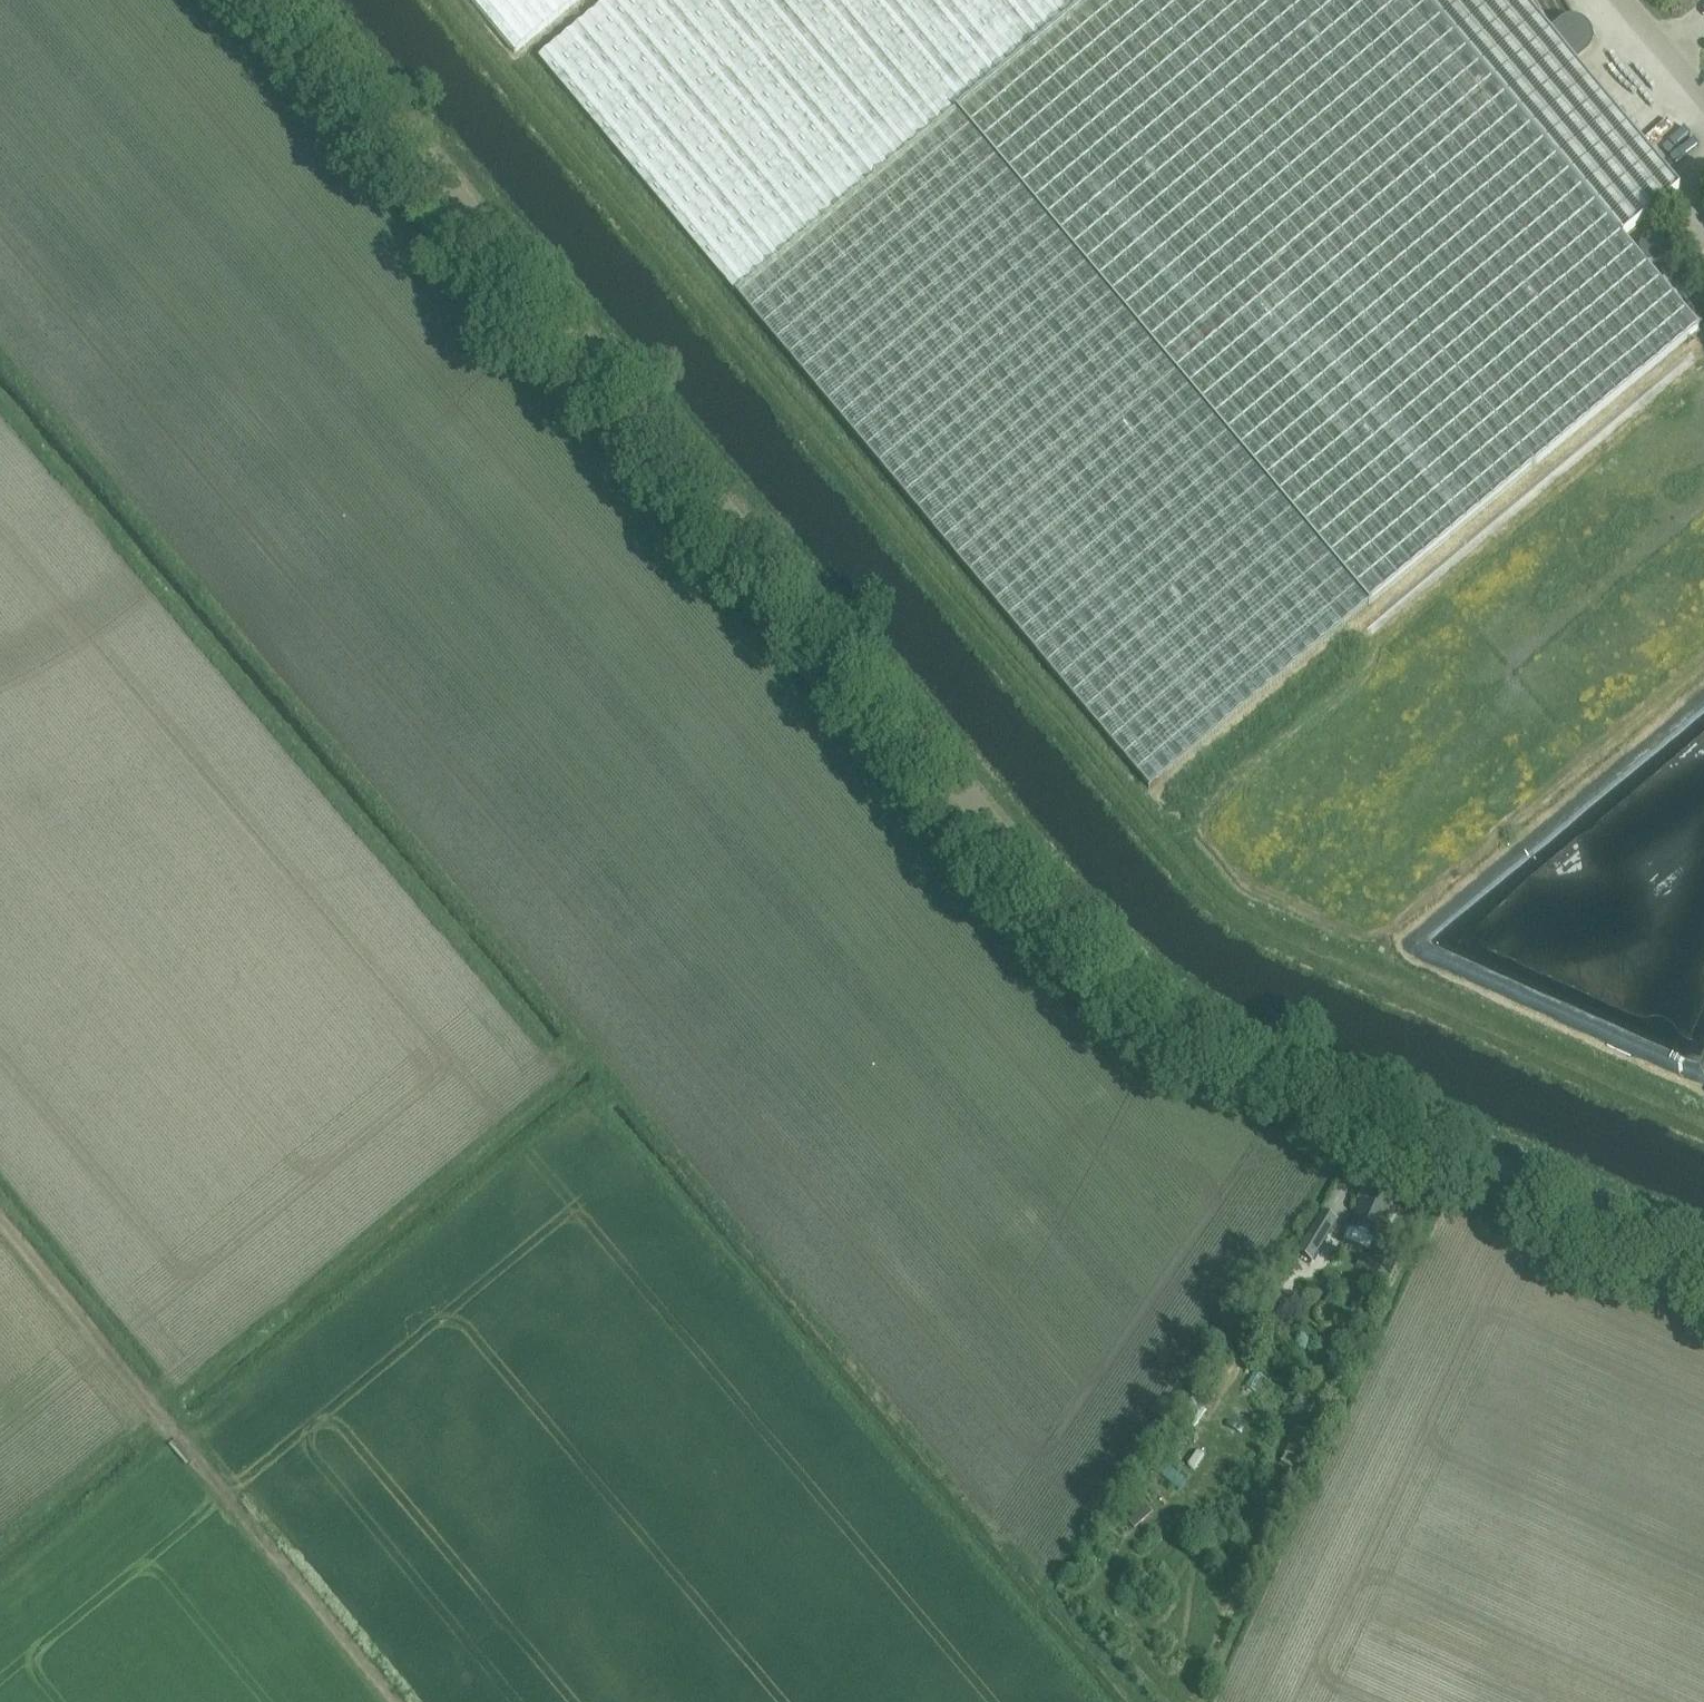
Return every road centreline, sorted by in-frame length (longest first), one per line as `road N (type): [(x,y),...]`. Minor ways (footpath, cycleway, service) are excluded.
road 1 (unclassified): [(1703,1254),(1296,1071),(1143,981),(788,582),(297,0)]
road 2 (residential): [(1703,93),(1625,0)]

